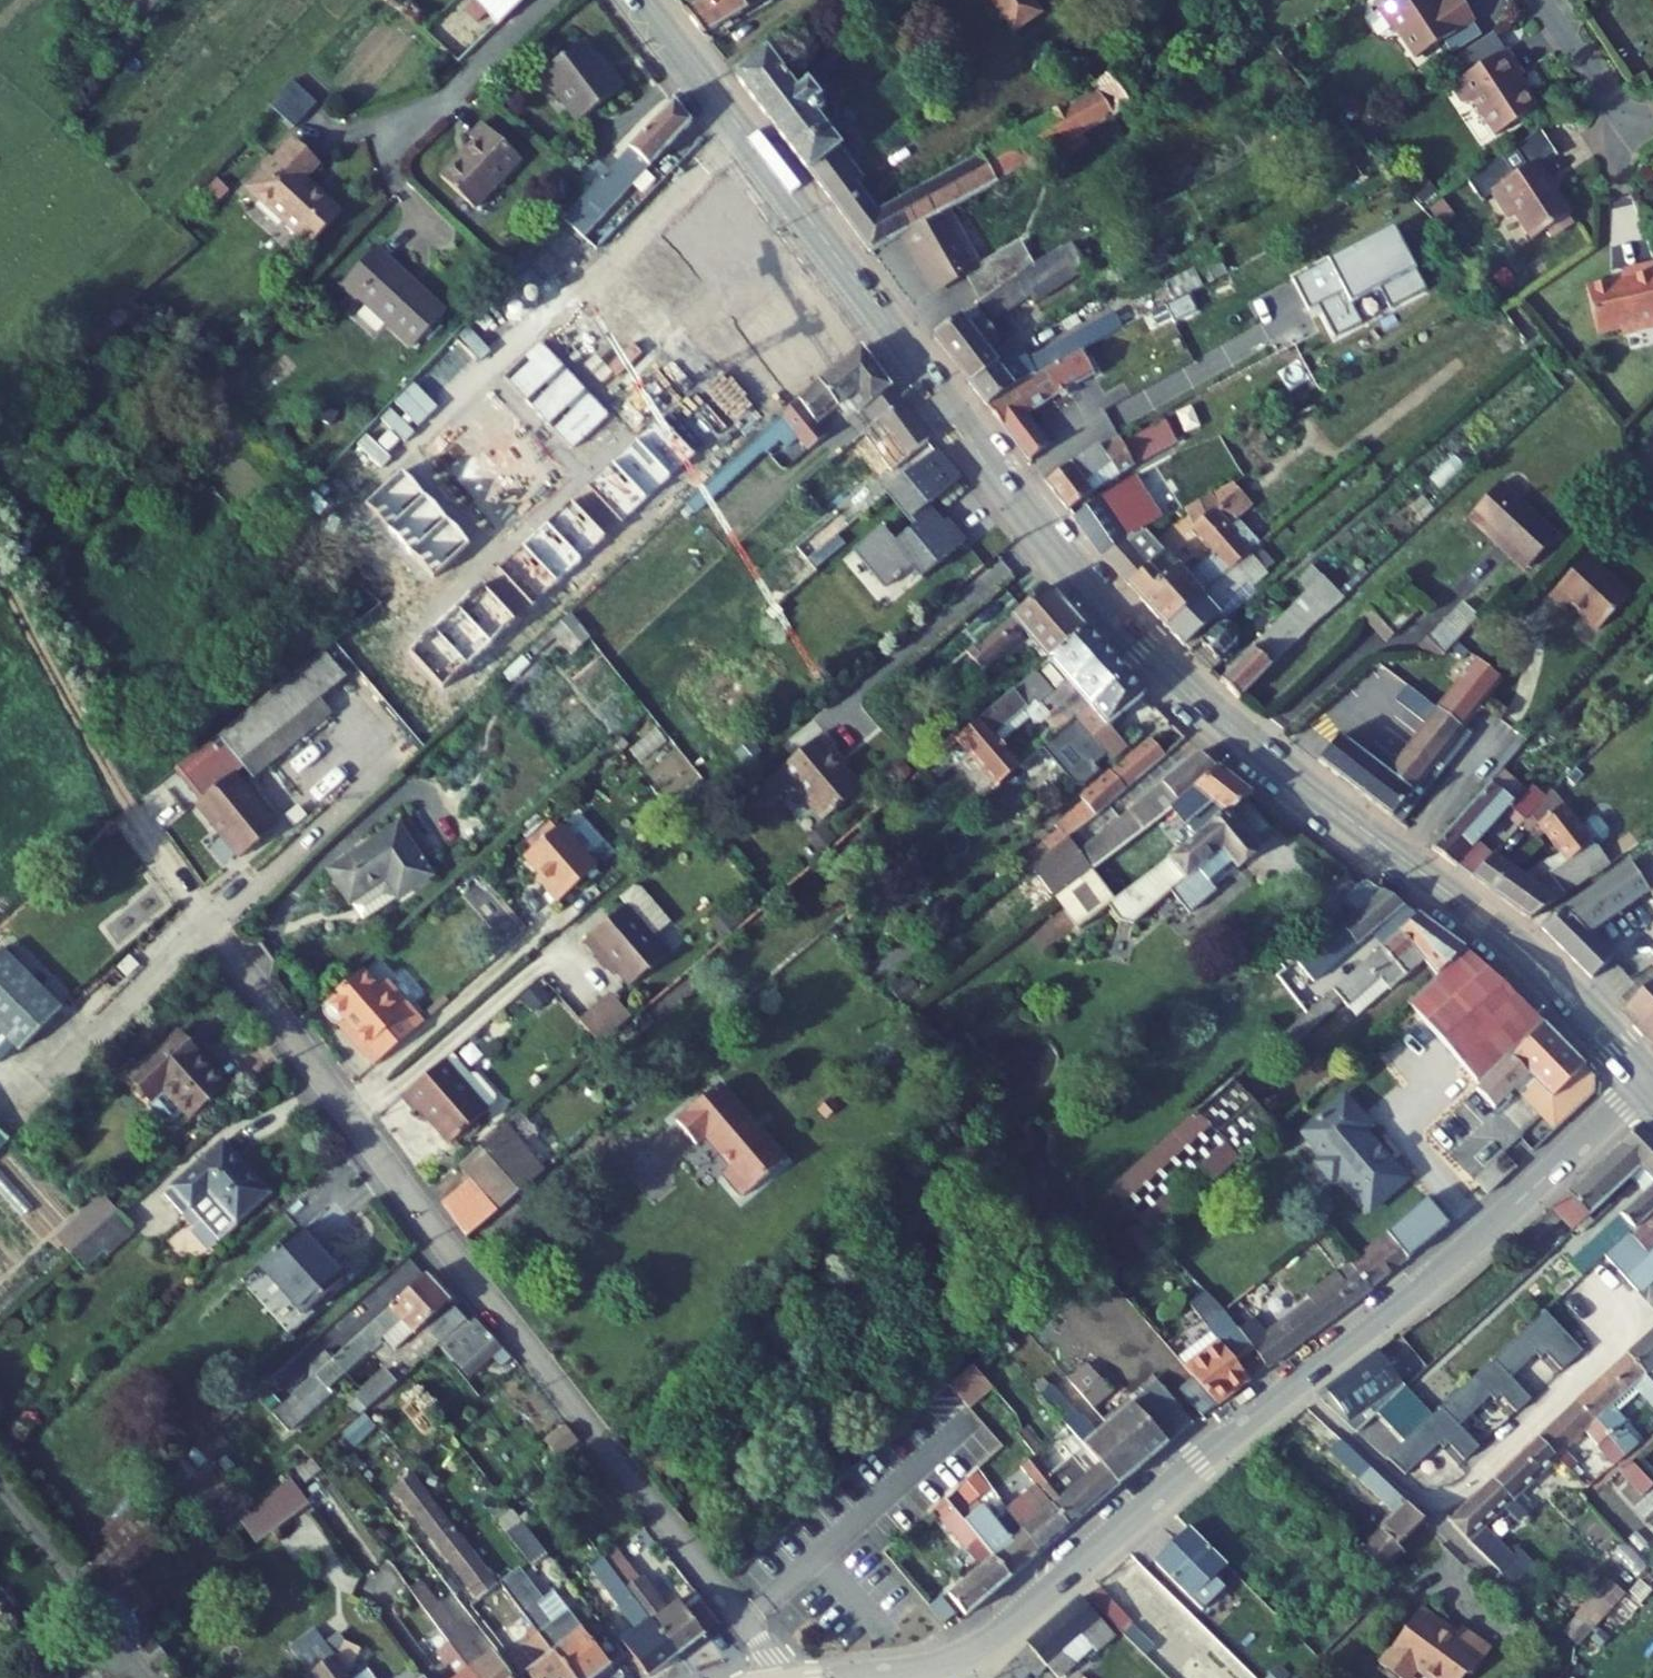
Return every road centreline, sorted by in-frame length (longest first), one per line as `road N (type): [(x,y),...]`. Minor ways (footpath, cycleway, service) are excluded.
road 1 (secondary): [(644,0),(933,381),(990,470),(1117,619),(1246,736),(1521,948),(1649,1079)]
road 2 (residential): [(1649,1079),(1417,1292),(984,1645),(930,1667)]
road 3 (track): [(0,564),(104,759),(219,938)]

